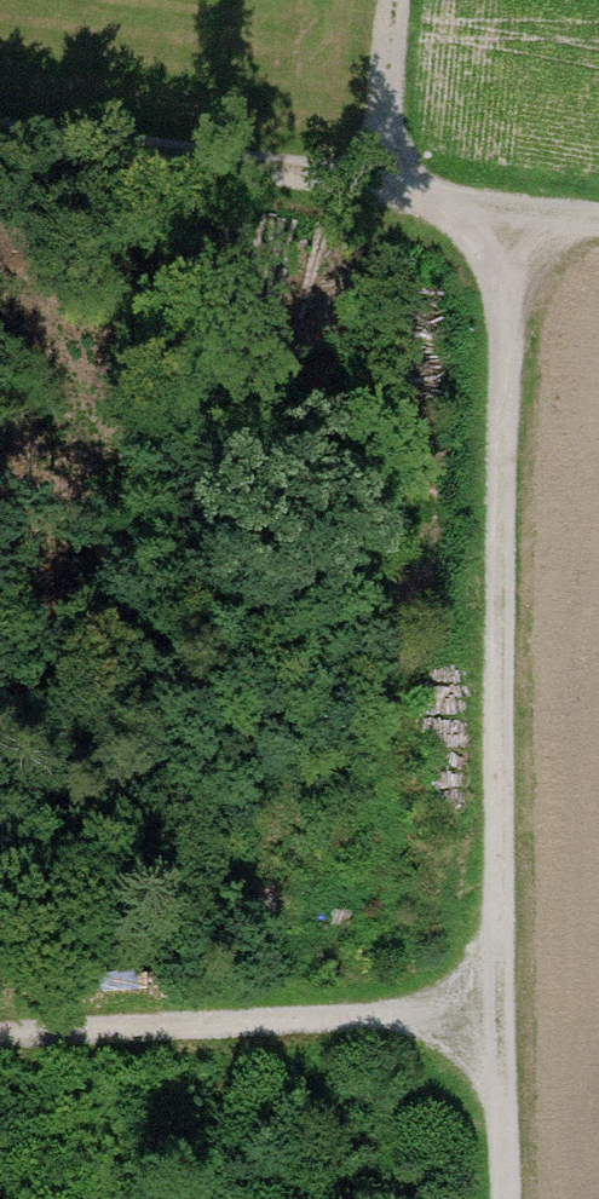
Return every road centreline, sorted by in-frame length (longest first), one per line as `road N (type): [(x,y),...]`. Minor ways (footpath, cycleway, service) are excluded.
road 1 (track): [(492,1198),(505,207)]
road 2 (track): [(0,137),(374,178),(397,0)]
road 3 (track): [(0,1053),(495,1032)]
road 4 (track): [(374,178),(598,224)]

